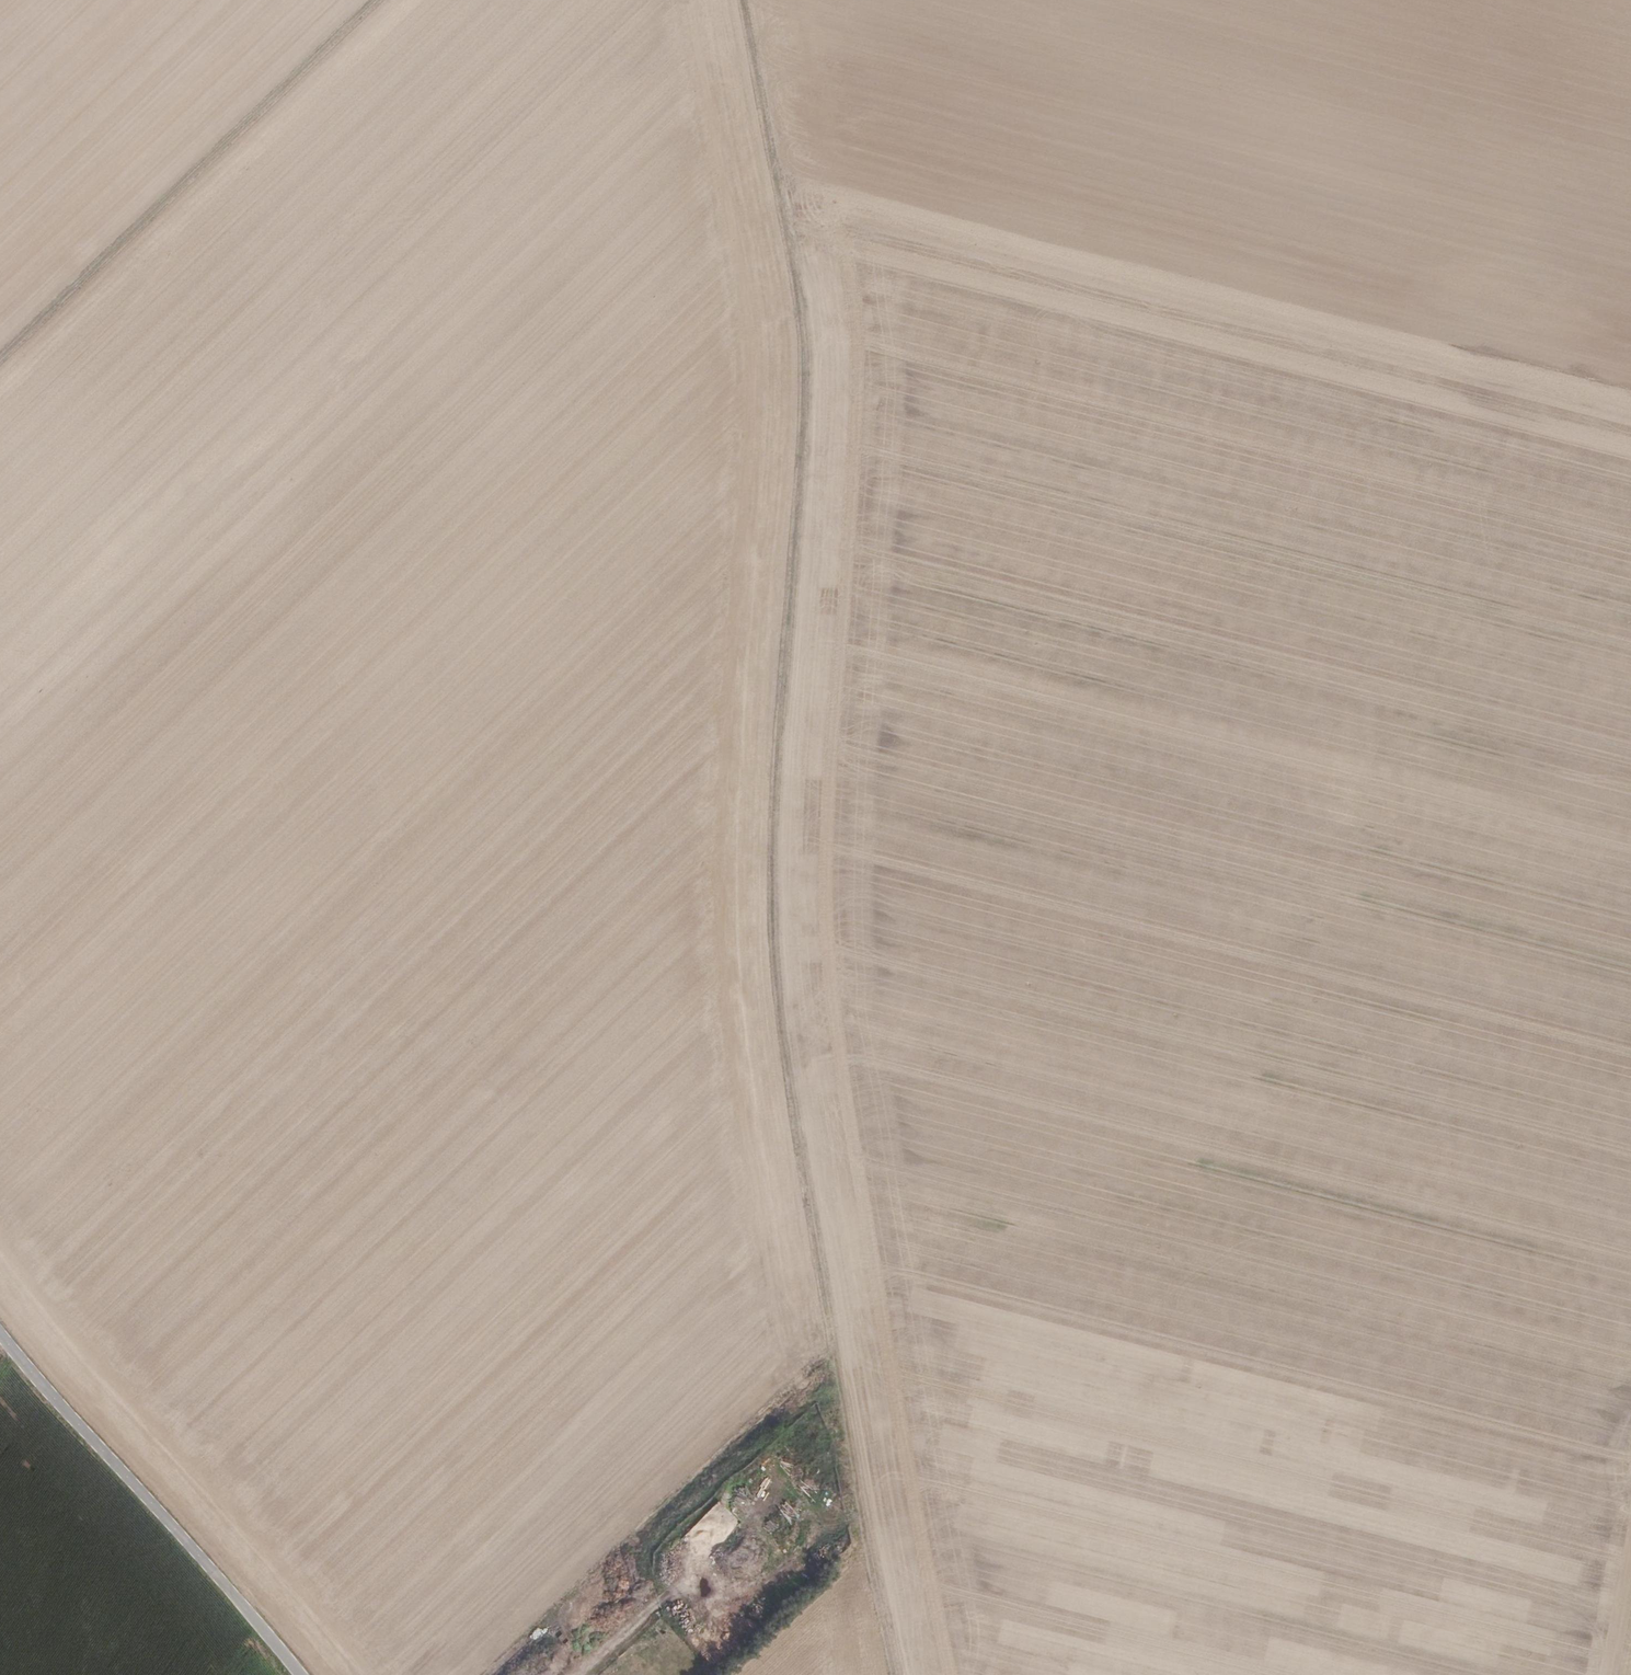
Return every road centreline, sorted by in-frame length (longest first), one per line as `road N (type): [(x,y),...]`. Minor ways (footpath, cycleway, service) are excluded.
road 1 (track): [(745,0),(793,274),(805,394),(779,742),(779,1013),(897,1674)]
road 2 (track): [(370,0),(0,356)]
road 3 (unclassified): [(302,1674),(237,1588),(0,1333)]

